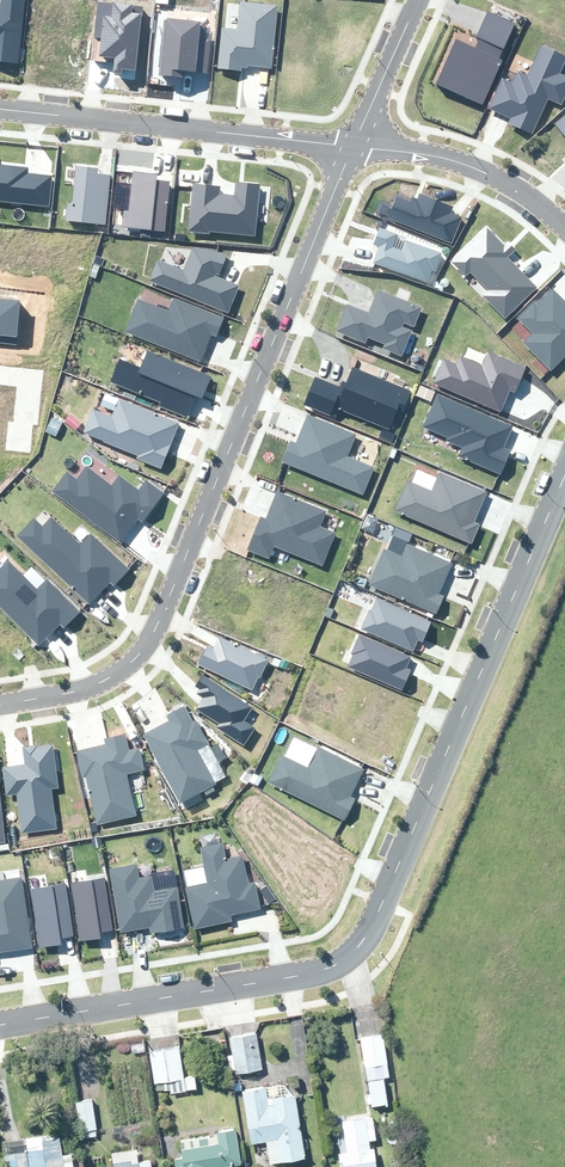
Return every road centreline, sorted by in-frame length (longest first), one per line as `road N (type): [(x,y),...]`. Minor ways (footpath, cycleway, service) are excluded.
road 1 (residential): [(0,1025),(324,969),(356,949),(383,903),(564,476)]
road 2 (residential): [(0,704),(100,683),(140,654),(353,147)]
road 3 (residential): [(353,147),(0,109)]
road 4 (residential): [(564,228),(487,173),(446,158),(353,147)]
road 5 (residential): [(353,147),(419,0)]

